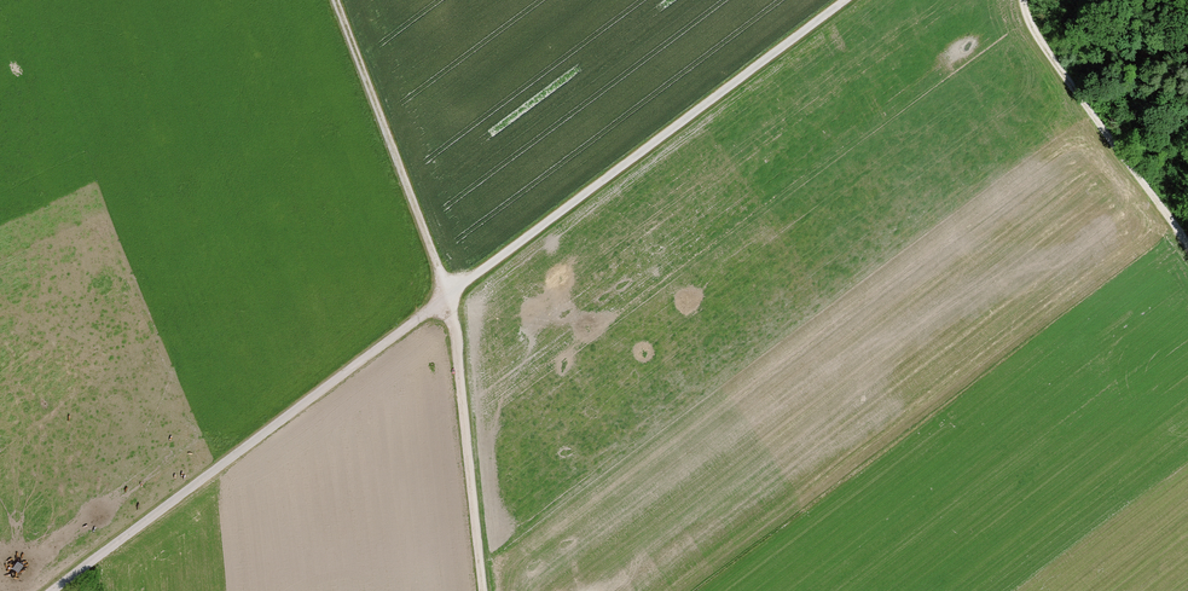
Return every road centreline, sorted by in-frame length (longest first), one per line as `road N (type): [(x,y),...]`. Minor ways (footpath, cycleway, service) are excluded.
road 1 (track): [(853,0),(51,590)]
road 2 (track): [(333,0),(446,293)]
road 3 (track): [(481,590),(446,293)]
road 4 (track): [(1187,248),(1037,37),(1024,0)]

